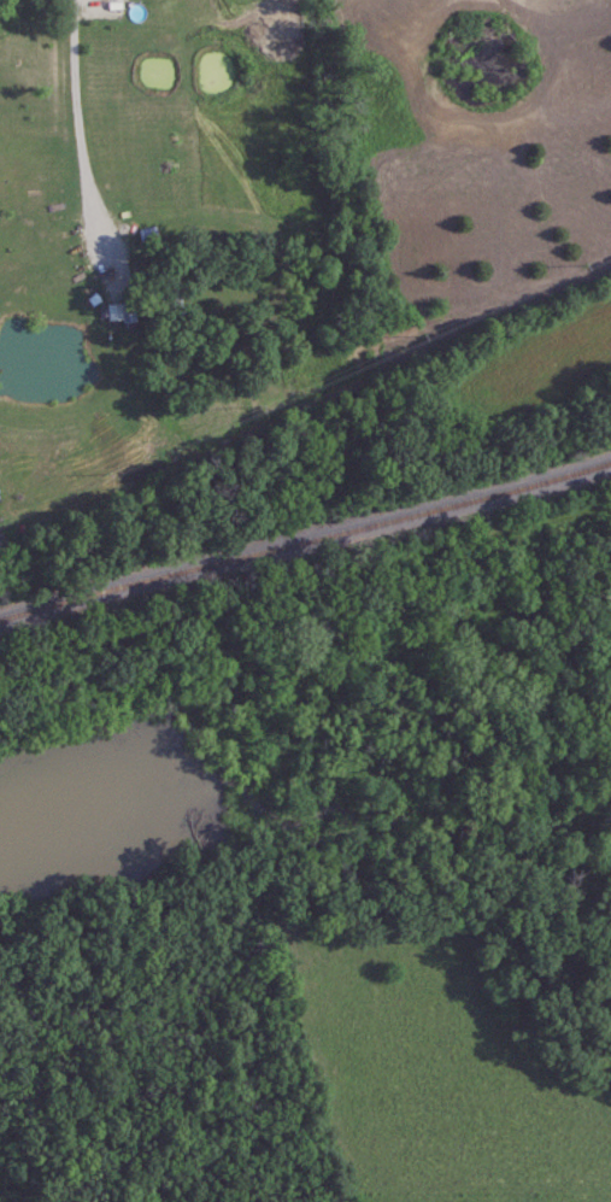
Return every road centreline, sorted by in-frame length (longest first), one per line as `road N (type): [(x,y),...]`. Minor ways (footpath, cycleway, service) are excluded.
road 1 (residential): [(75,0),(78,122),(113,251)]

